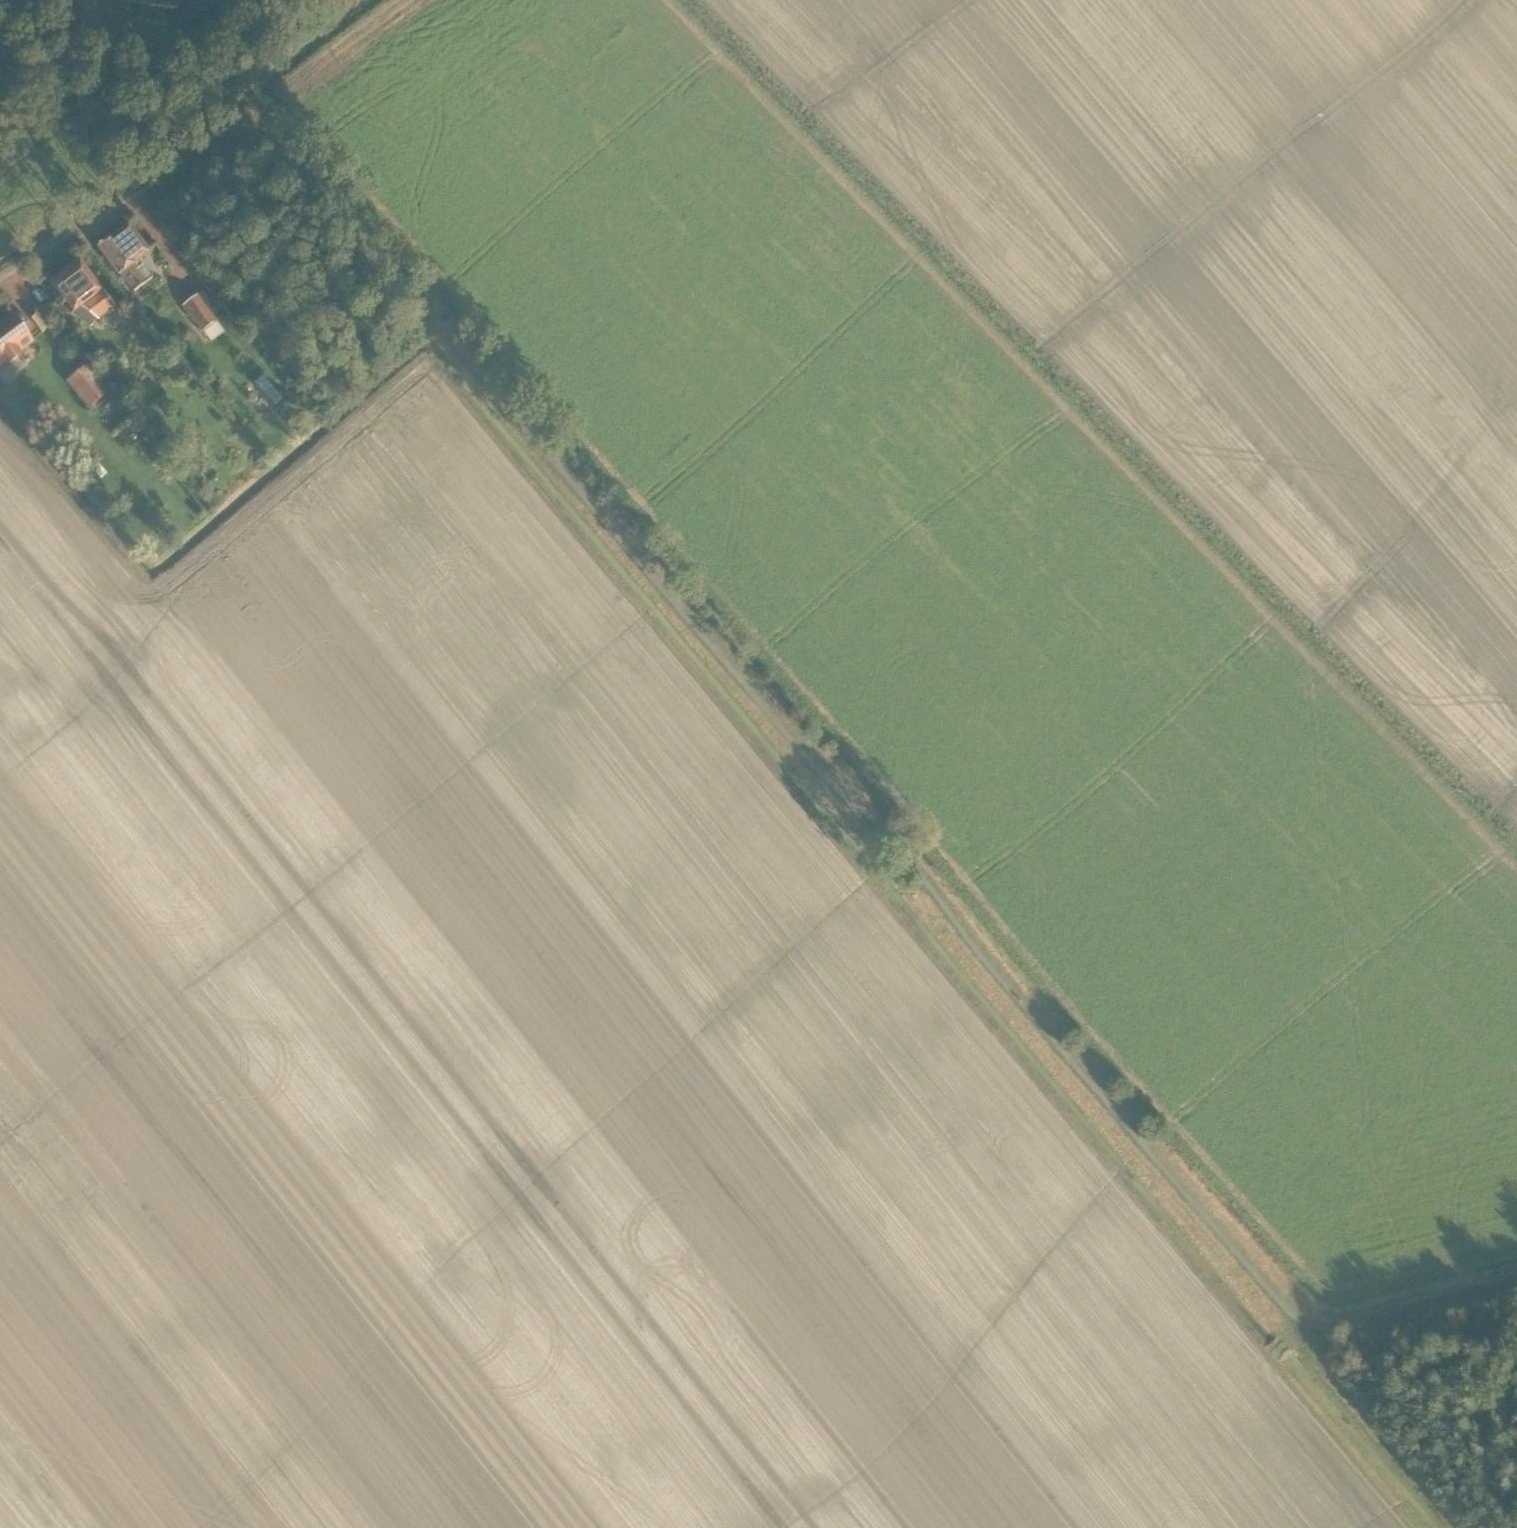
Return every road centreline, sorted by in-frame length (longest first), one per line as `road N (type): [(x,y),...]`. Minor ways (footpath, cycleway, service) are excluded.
road 1 (unclassified): [(156,180),(0,279)]

